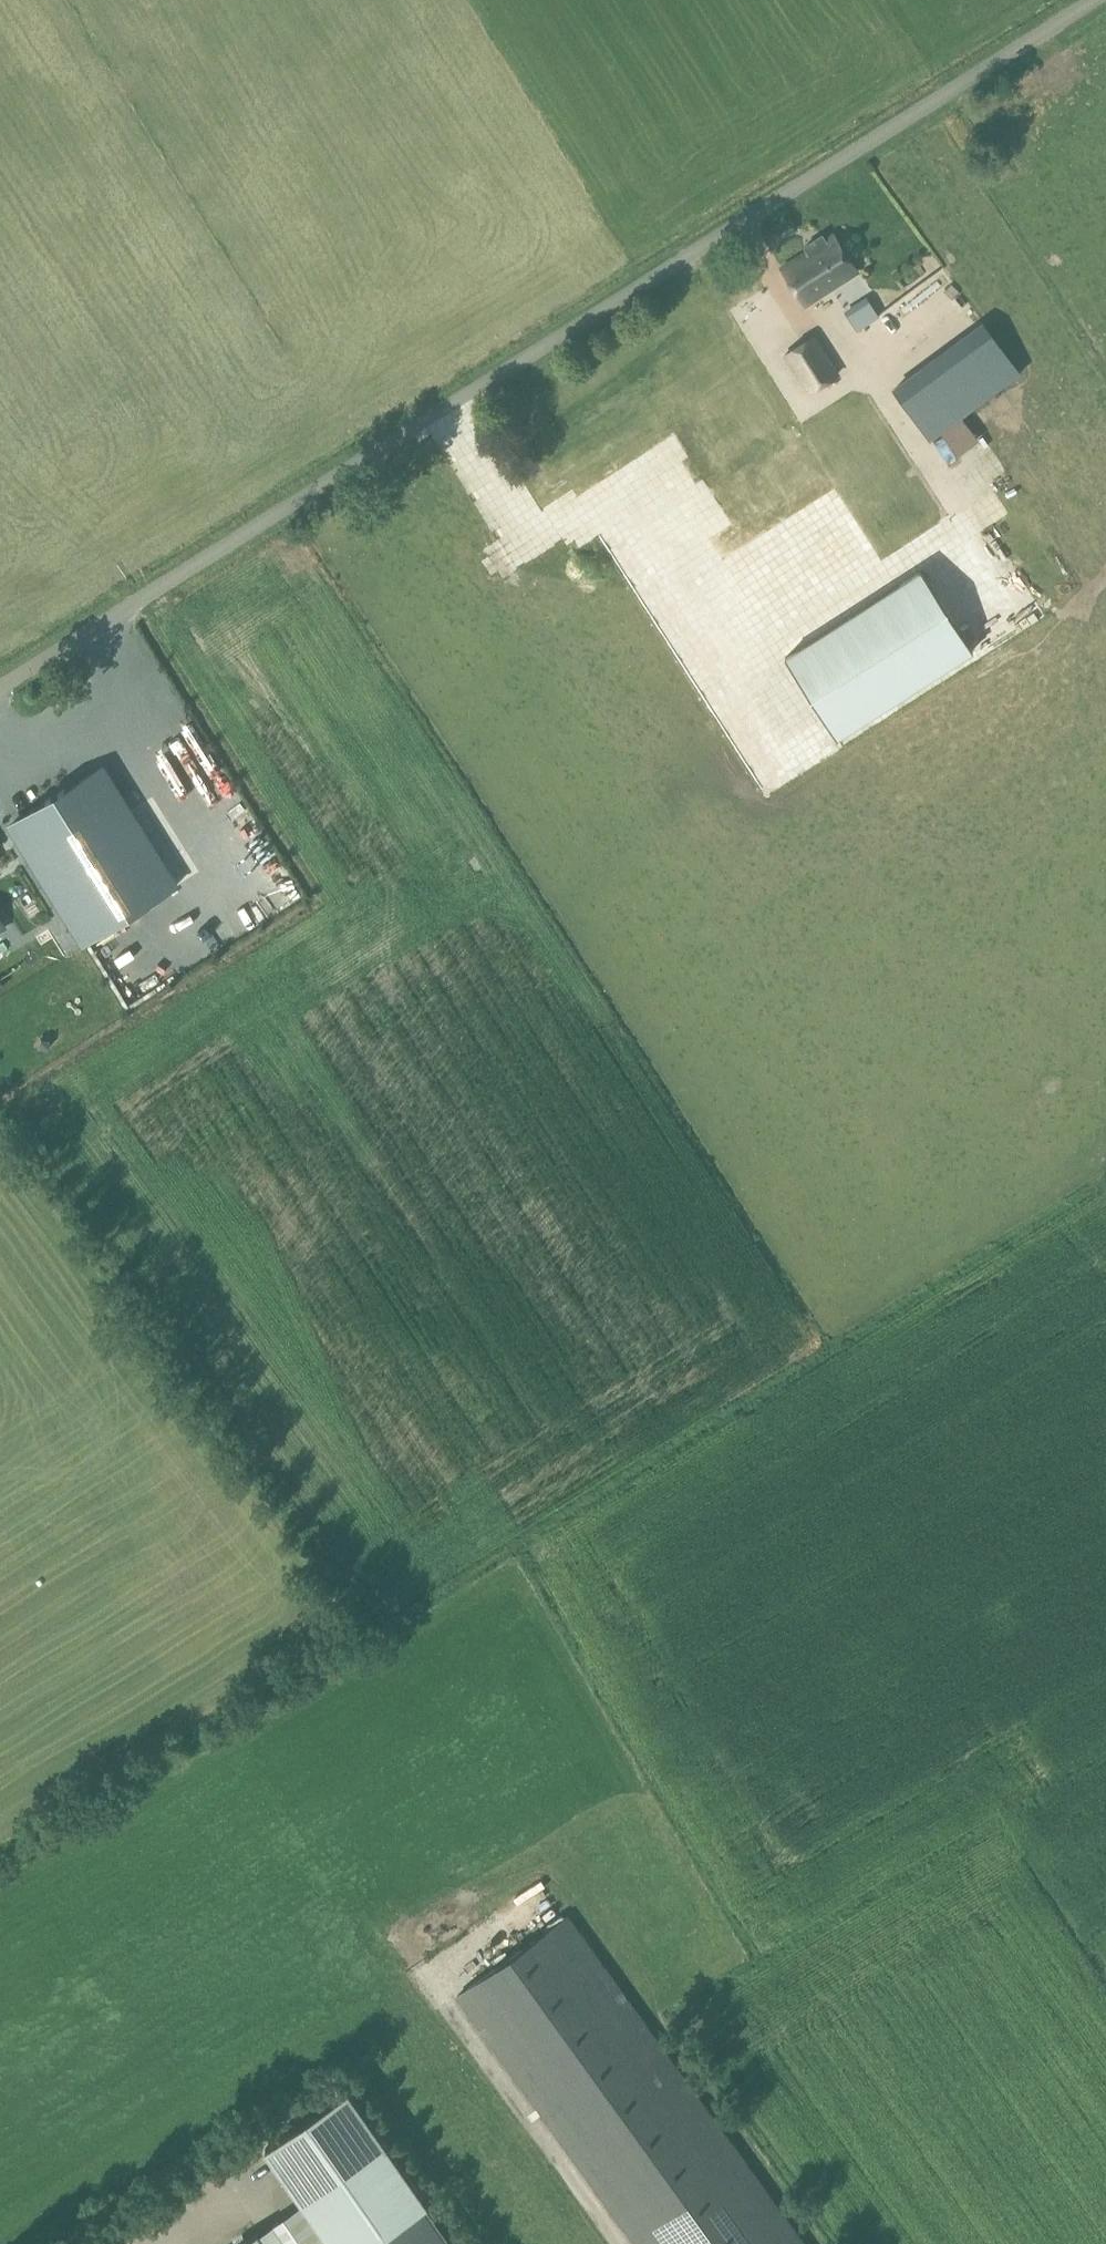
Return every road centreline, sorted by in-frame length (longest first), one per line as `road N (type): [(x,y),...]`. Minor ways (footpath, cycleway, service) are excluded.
road 1 (unclassified): [(0,688),(1078,0)]

